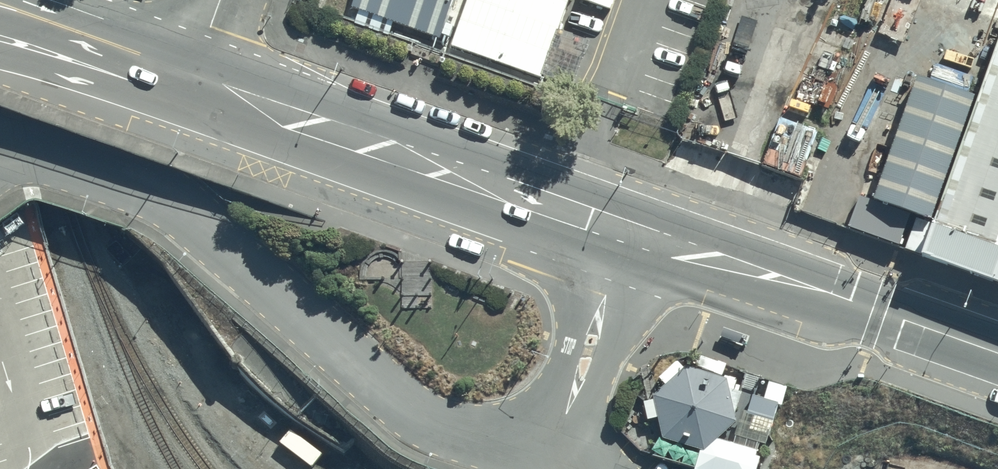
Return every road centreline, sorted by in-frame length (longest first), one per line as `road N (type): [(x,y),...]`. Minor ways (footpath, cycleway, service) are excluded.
road 1 (unclassified): [(551,463),(400,402),(127,189),(0,156)]
road 2 (secondary): [(192,76),(625,228)]
road 3 (secondary): [(625,228),(997,354)]
road 4 (unclassified): [(605,294),(611,360),(551,463)]
road 5 (unclassified): [(551,463),(567,345),(605,294)]
road 6 (secondary): [(141,57),(59,57),(0,38)]

